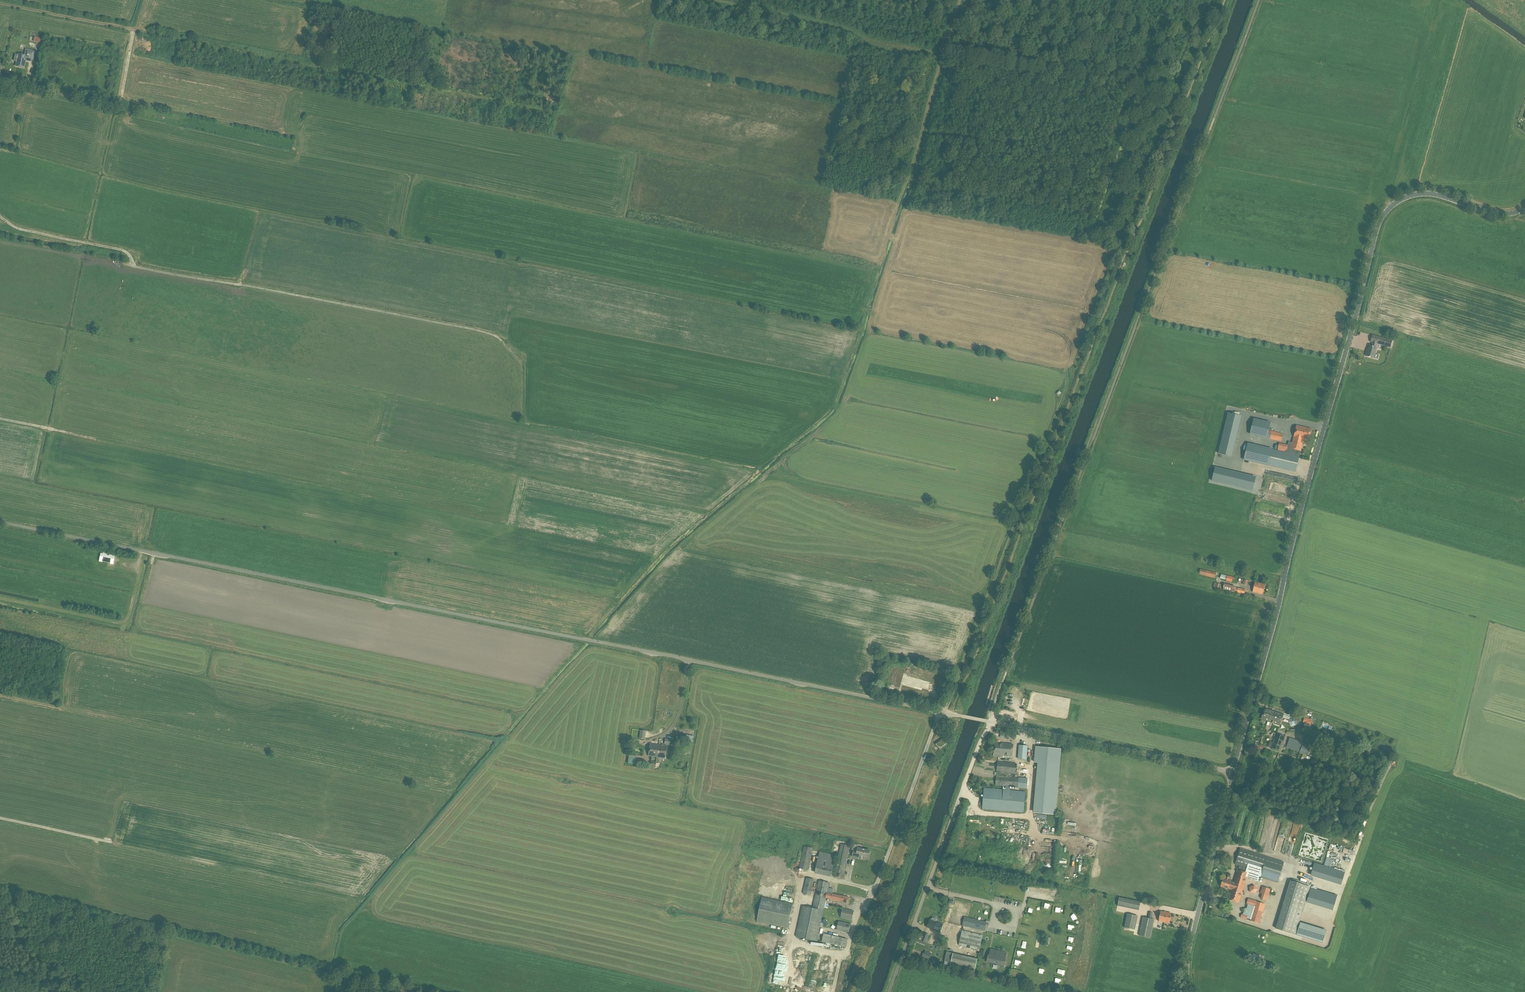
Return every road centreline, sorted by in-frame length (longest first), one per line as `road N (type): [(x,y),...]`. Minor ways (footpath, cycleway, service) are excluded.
road 1 (unclassified): [(0,522),(990,722)]
road 2 (tertiary): [(1232,772),(1380,220),(1401,199),(1427,193),(1497,214),(1524,210)]
road 3 (track): [(1067,366),(1072,376),(945,713)]
road 4 (track): [(959,0),(944,53),(712,0)]
road 5 (unclassified): [(1232,772),(990,722)]
road 6 (unclassified): [(906,946),(990,722)]
road 7 (tertiary): [(1191,991),(1191,946),(1232,772)]
road 8 (track): [(78,991),(77,972),(25,954),(6,932),(5,912)]

